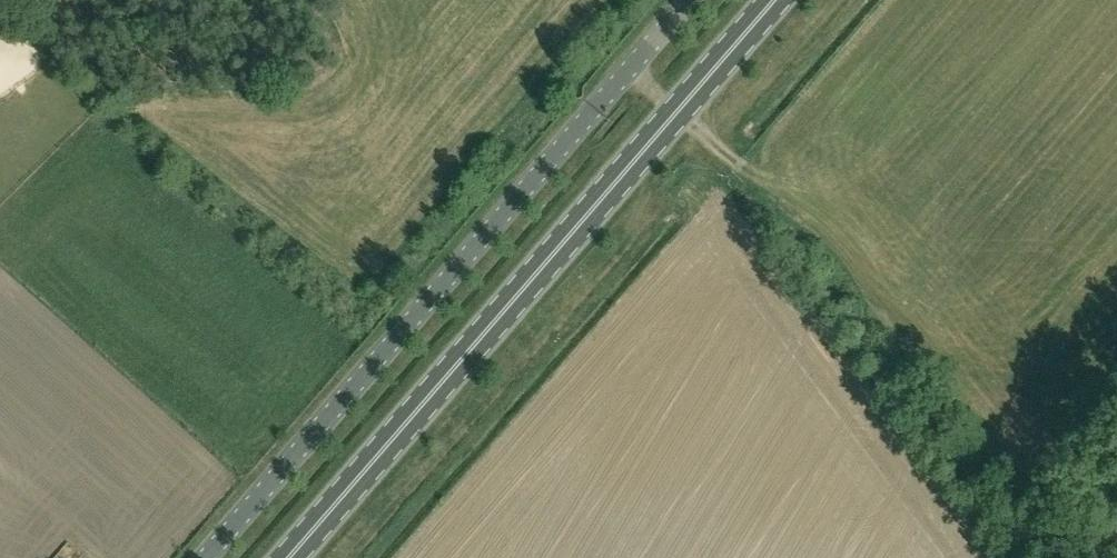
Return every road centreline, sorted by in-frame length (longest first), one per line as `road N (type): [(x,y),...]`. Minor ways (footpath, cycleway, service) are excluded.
road 1 (primary): [(288,557),(775,0)]
road 2 (unclassified): [(207,557),(692,0)]

